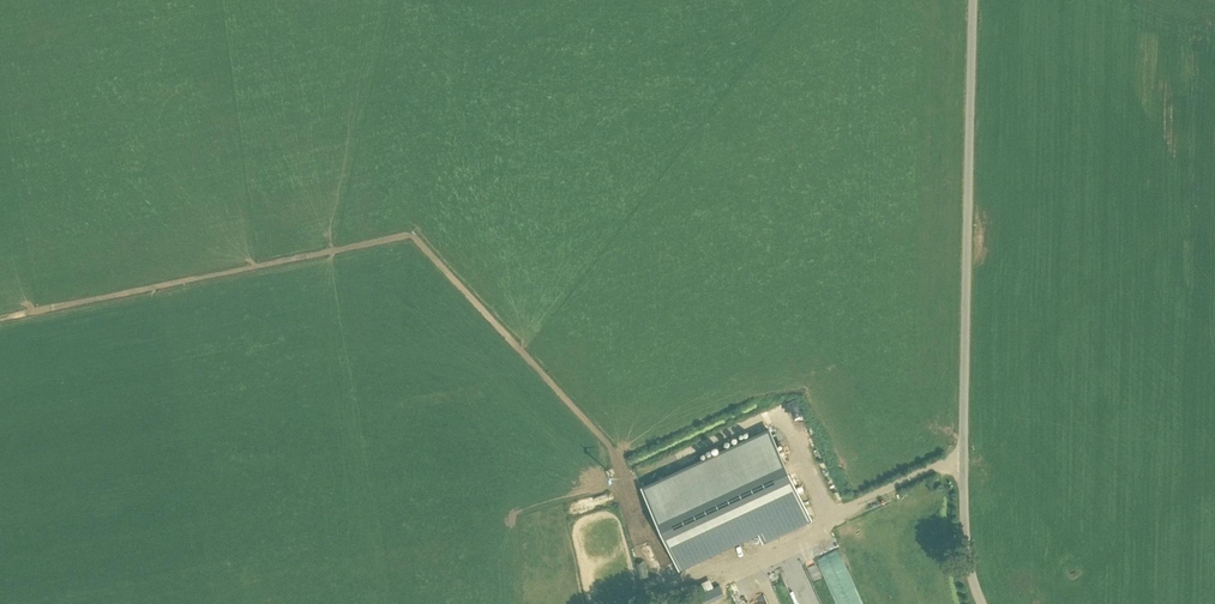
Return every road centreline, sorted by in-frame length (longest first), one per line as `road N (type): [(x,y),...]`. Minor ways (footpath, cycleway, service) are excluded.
road 1 (unclassified): [(980,603),(966,515),(978,0)]

